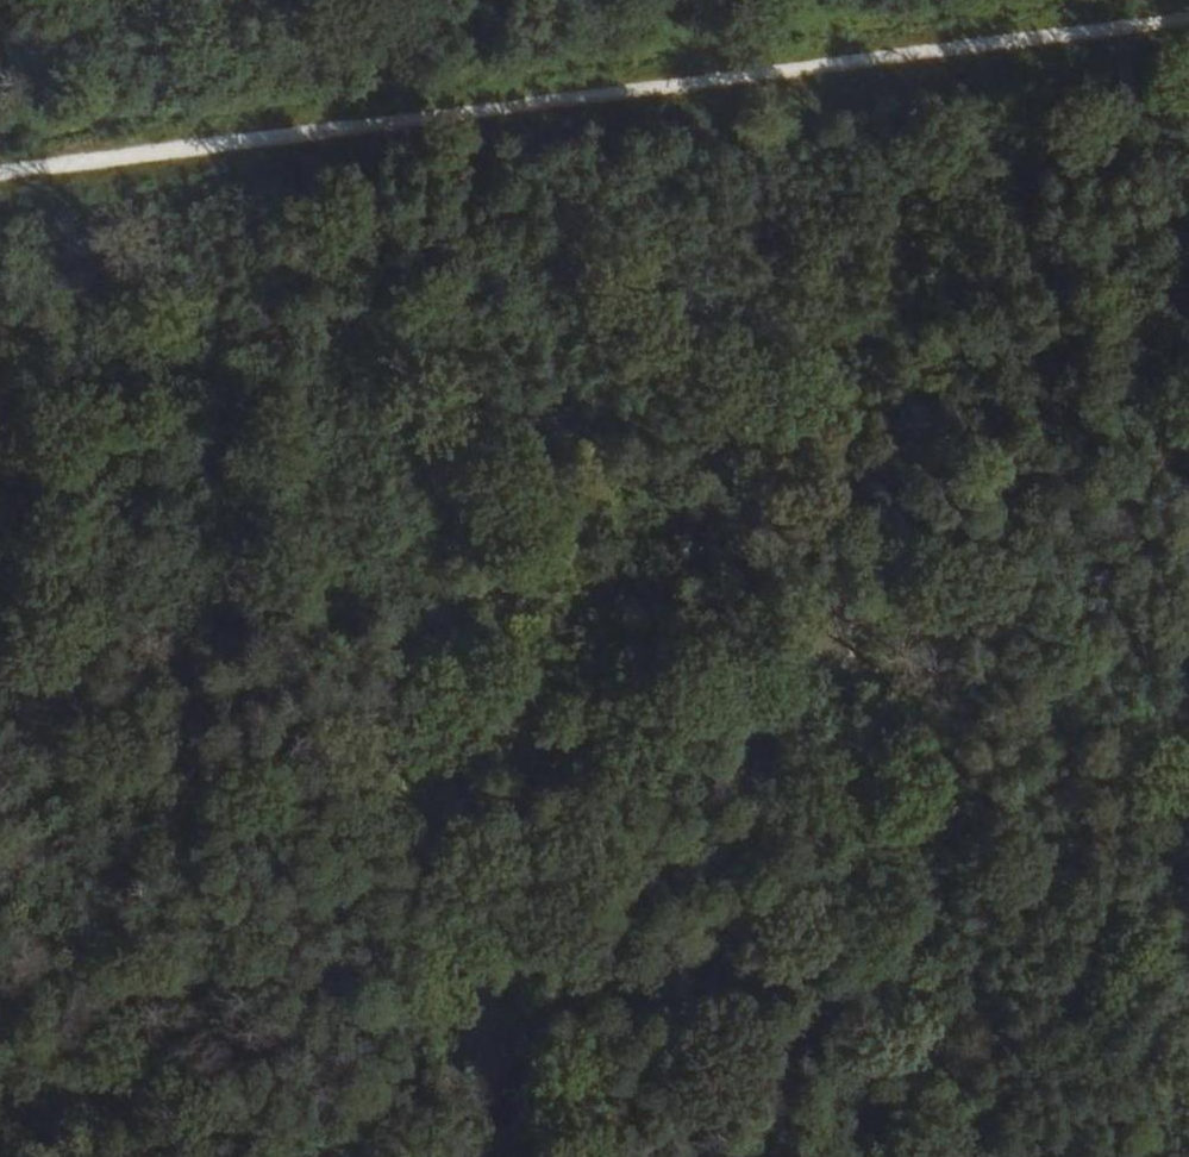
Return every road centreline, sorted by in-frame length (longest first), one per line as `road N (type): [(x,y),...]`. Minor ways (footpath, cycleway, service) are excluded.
road 1 (track): [(0,191),(1188,30)]

